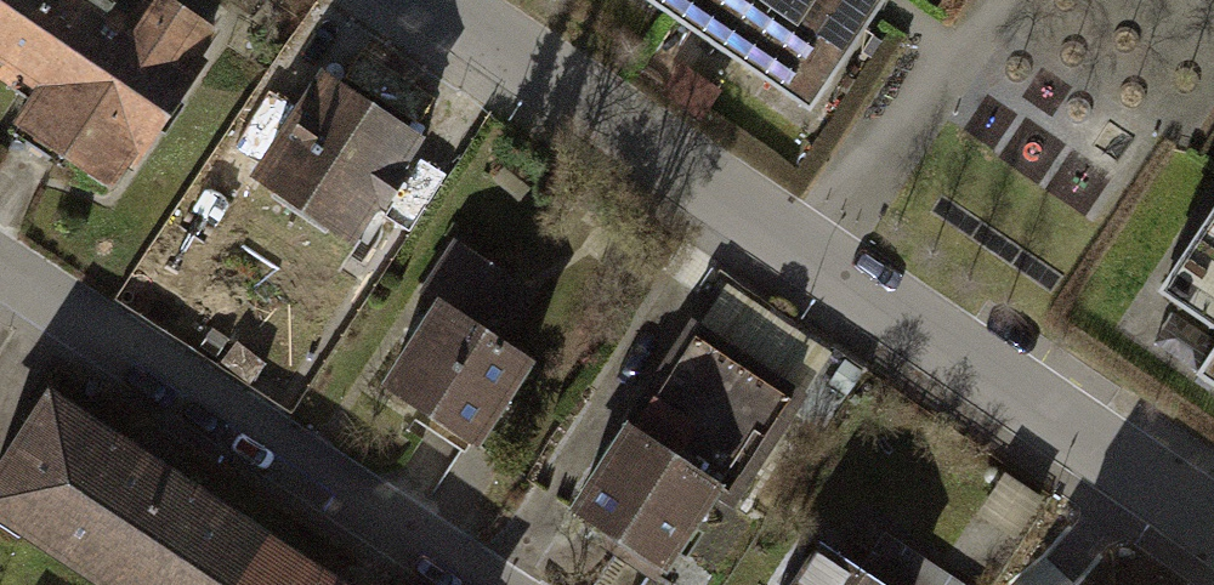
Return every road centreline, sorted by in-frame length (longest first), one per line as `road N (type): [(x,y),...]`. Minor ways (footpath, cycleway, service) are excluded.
road 1 (residential): [(1213,532),(432,0)]
road 2 (residential): [(0,266),(484,584)]

